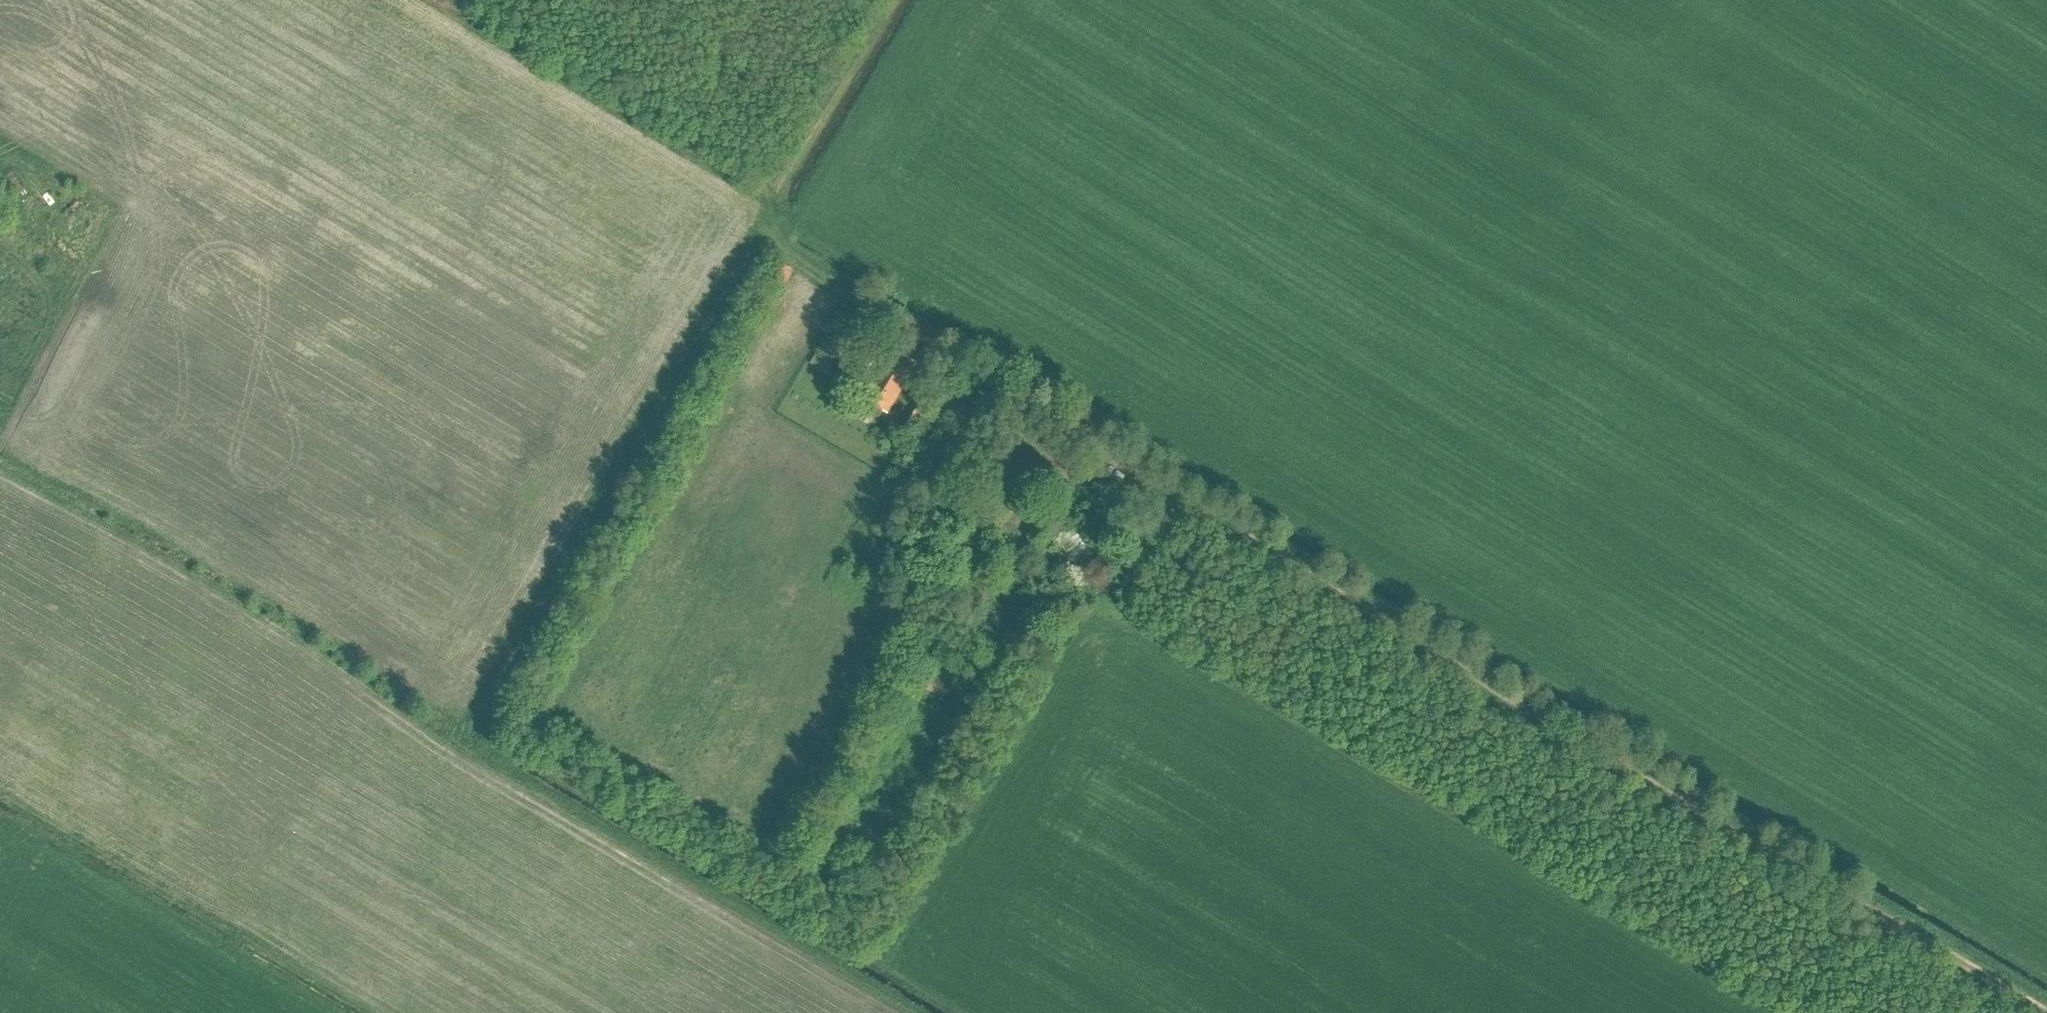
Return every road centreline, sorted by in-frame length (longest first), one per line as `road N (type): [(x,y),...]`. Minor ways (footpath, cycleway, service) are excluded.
road 1 (track): [(953,359),(2046,1012)]

